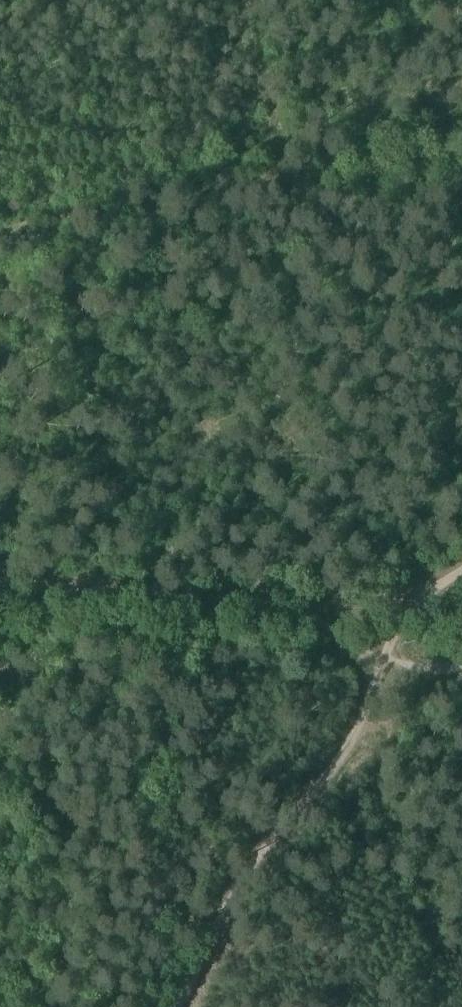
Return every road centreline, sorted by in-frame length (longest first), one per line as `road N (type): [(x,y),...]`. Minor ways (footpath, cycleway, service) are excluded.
road 1 (track): [(461,571),(396,623),(370,710),(343,757),(257,858),(182,1006)]
road 2 (track): [(0,580),(299,607),(381,654),(461,671)]

